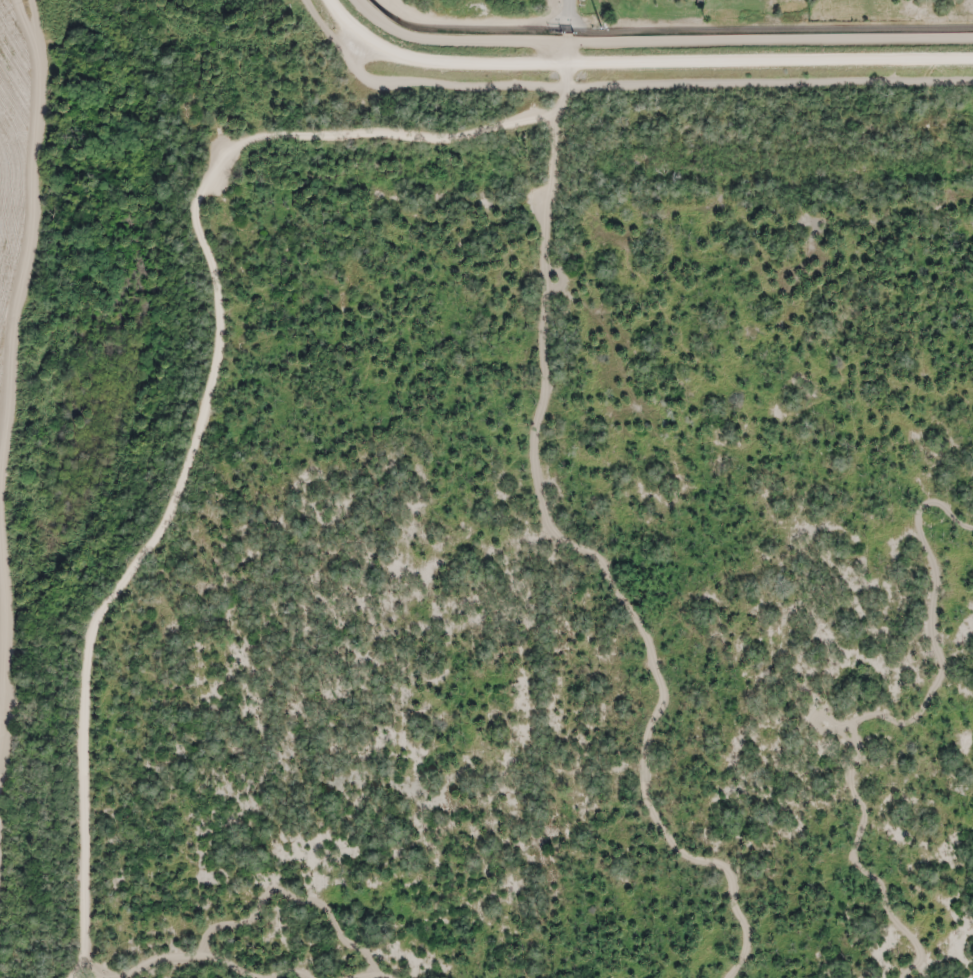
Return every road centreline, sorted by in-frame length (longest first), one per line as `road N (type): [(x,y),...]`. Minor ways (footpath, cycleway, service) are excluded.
road 1 (track): [(561,114),(450,142),(381,135),(252,142),(202,196),(200,231),(216,267),(222,334),(216,383),(163,529),(91,630),(81,738),(83,906),(78,961),(68,977)]
road 2 (track): [(734,977),(748,936),(733,881),(719,866),(684,857),(650,803),(647,749),(666,698),(643,625),(601,558),(552,529),(543,496),(536,435),(549,393),(549,229),(573,67)]
road 3 (residential): [(972,65),(443,68),(392,58),(359,38),(324,0)]
road 4 (track): [(908,977),(923,955),(888,912),(883,888),(857,866),(867,820),(853,786),(857,730),(884,718),(902,726),(921,720),(947,675),(933,636),(937,582),(922,514),(942,507),(972,531)]
road 5 (track): [(205,958),(217,930),(256,925),(274,892),(328,912),(383,977)]
road 6 (track): [(125,977),(179,957),(257,977)]

